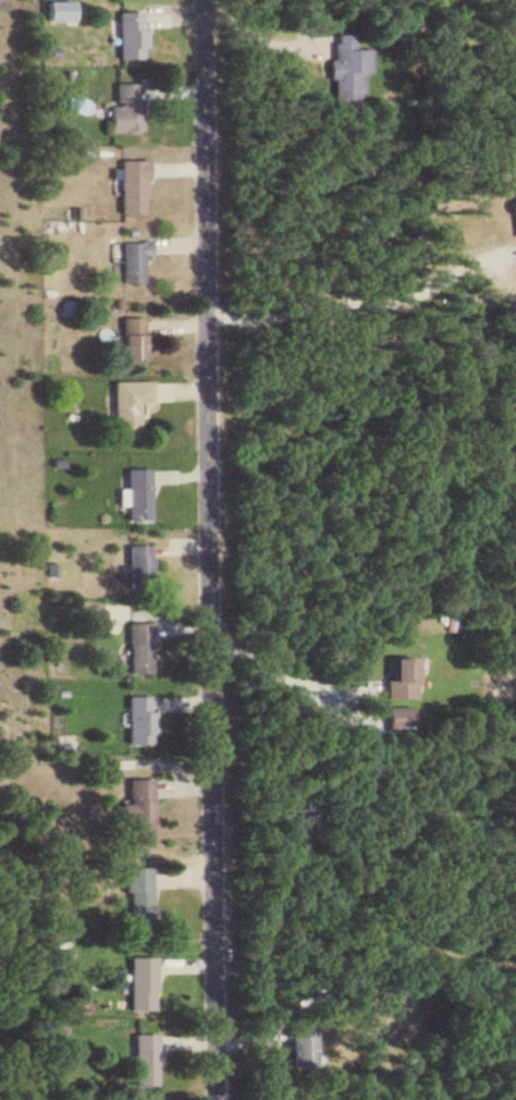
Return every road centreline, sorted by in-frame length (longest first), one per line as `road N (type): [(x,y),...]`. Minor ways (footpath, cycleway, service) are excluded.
road 1 (residential): [(210,1099),(198,0)]

